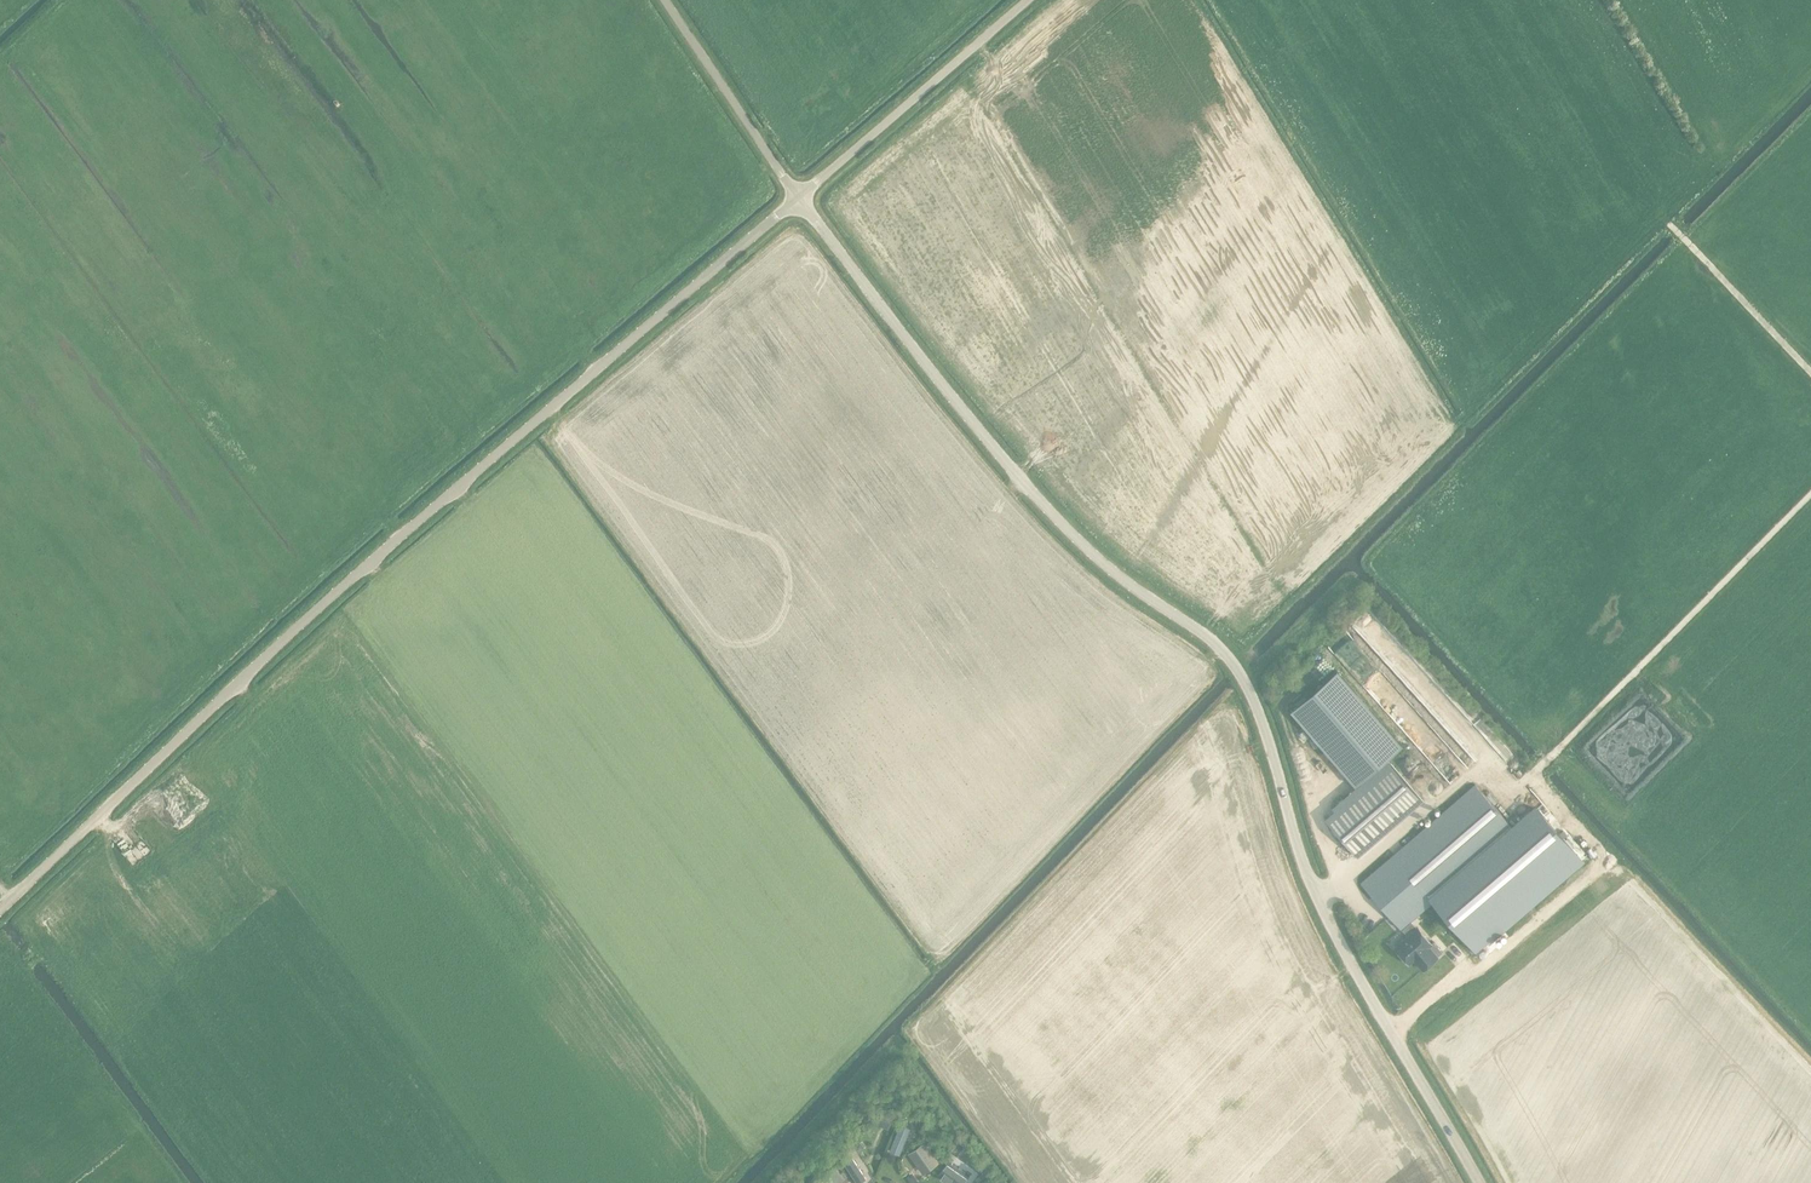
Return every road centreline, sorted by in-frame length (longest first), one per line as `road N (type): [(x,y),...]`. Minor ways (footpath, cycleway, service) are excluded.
road 1 (unclassified): [(1479,1182),(1328,920),(1235,666),(1212,640),(1093,554),(1042,502),(797,197)]
road 2 (unclassified): [(0,908),(370,562),(797,197)]
road 3 (unclassified): [(797,197),(1026,0)]
road 4 (unclassified): [(797,197),(665,0)]

